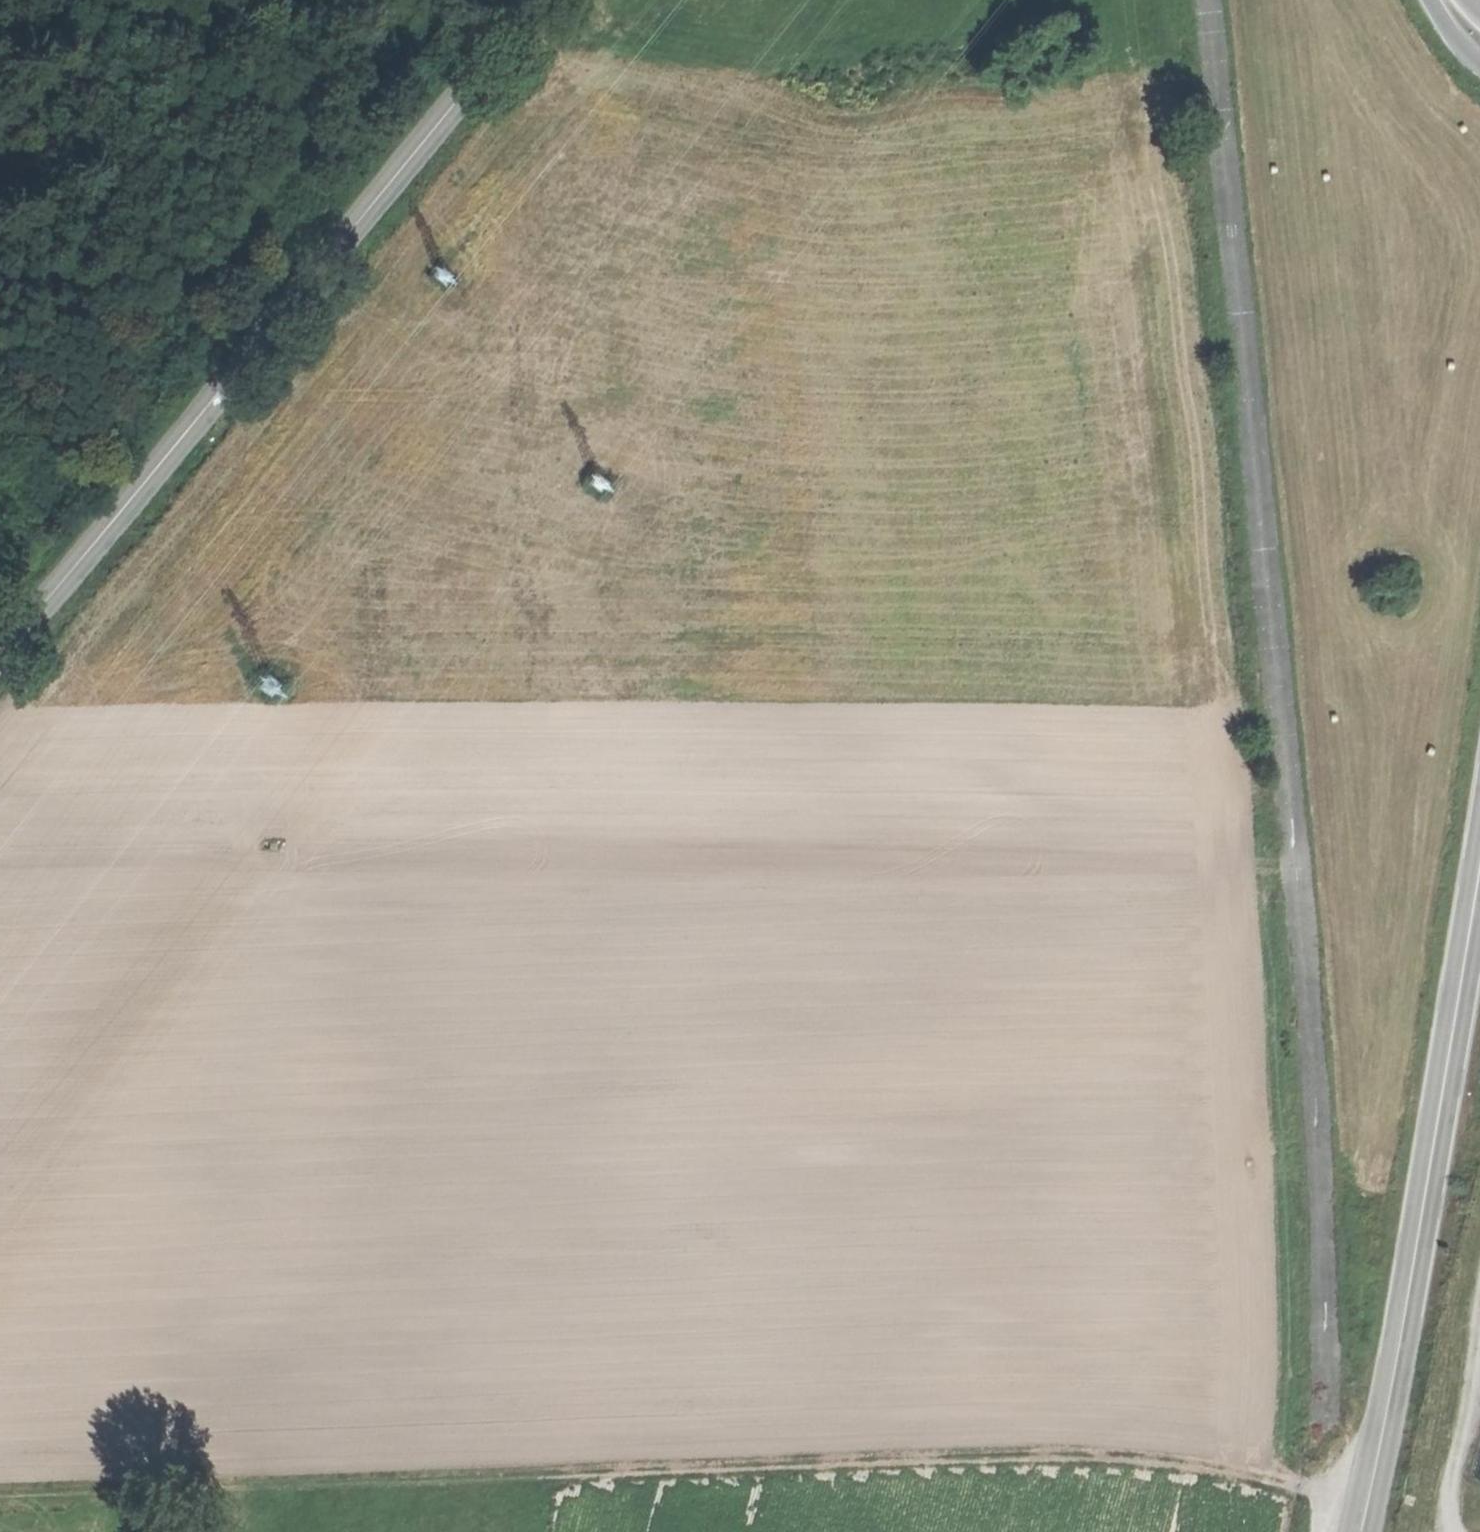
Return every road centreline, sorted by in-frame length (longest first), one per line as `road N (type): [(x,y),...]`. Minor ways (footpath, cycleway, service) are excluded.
road 1 (secondary): [(0,656),(523,0)]
road 2 (primary): [(1479,882),(1422,1264),(1358,1531)]

